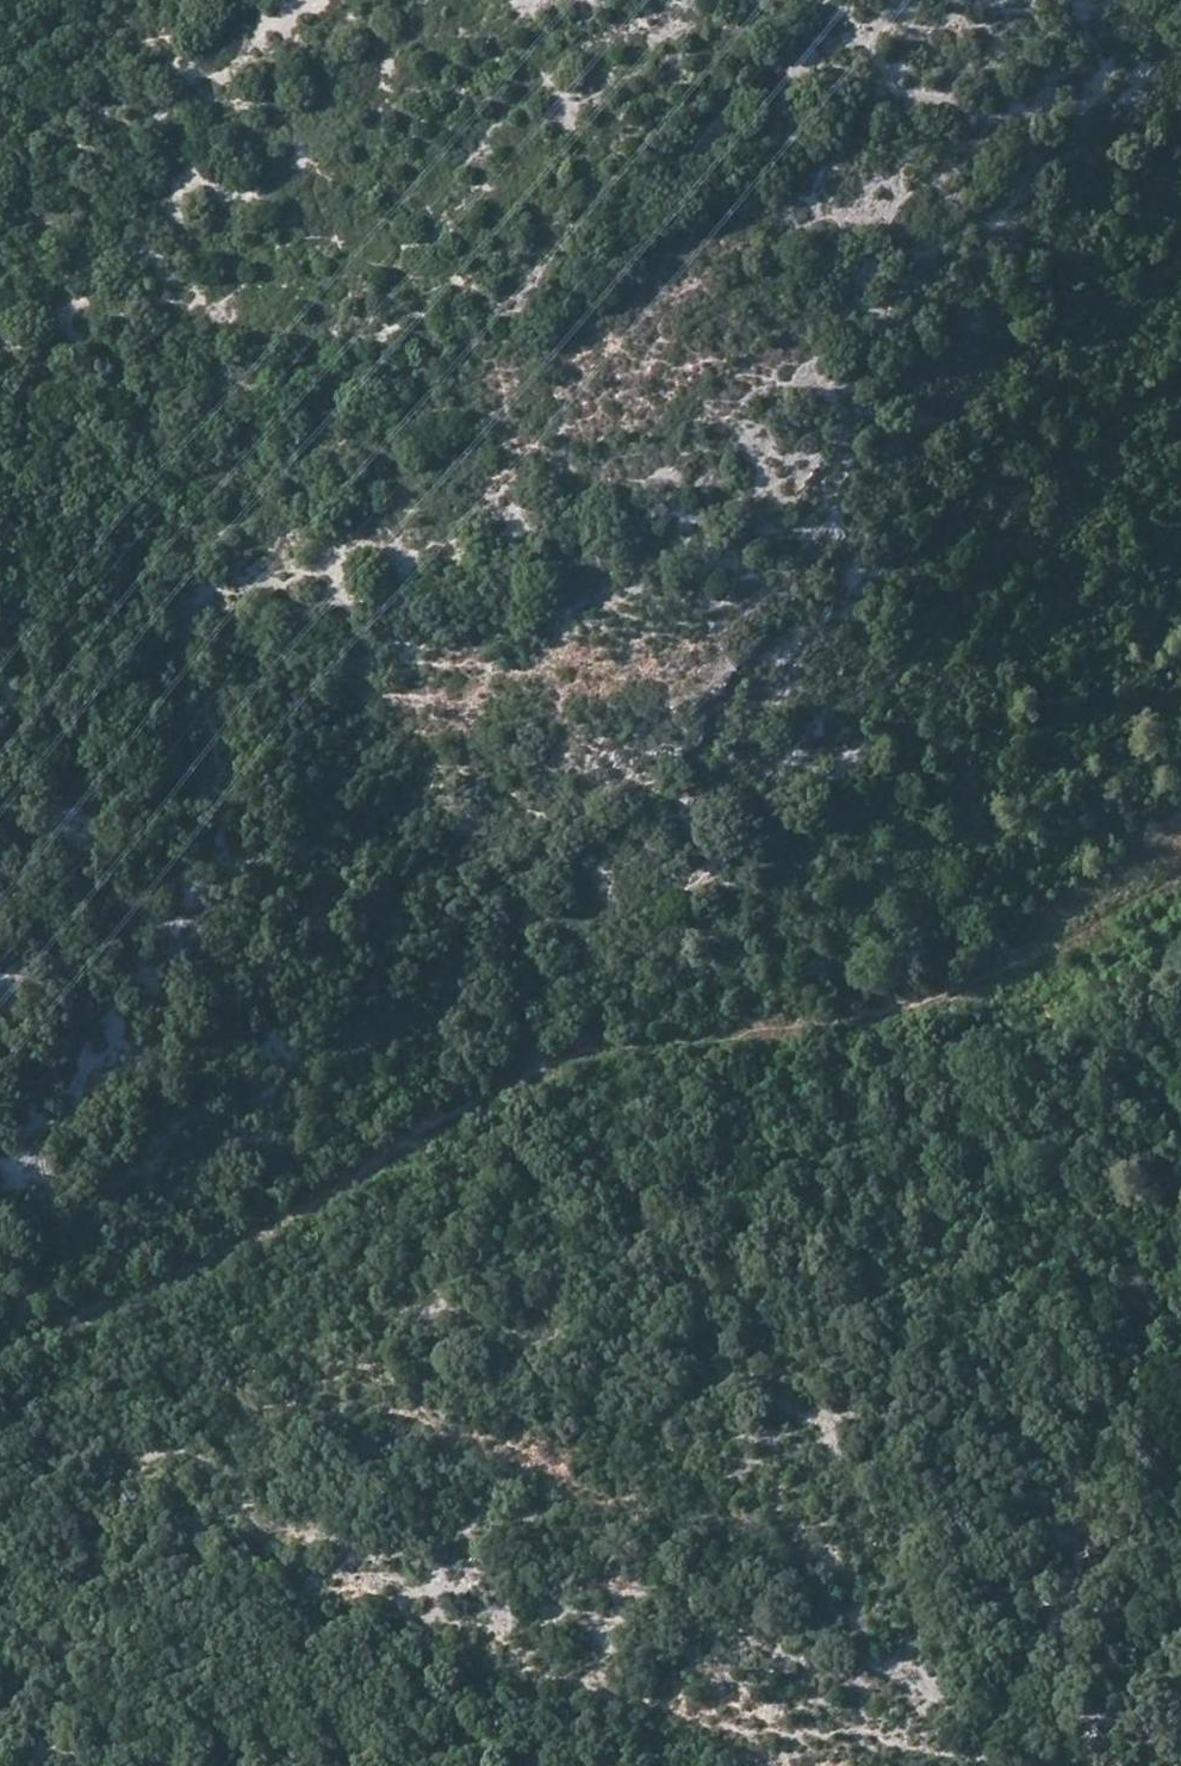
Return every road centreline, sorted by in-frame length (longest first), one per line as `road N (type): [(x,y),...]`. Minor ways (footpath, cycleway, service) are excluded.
road 1 (track): [(0,1347),(141,1298),(372,1174),(548,1065),(904,1004),(1115,926),(1180,894)]

